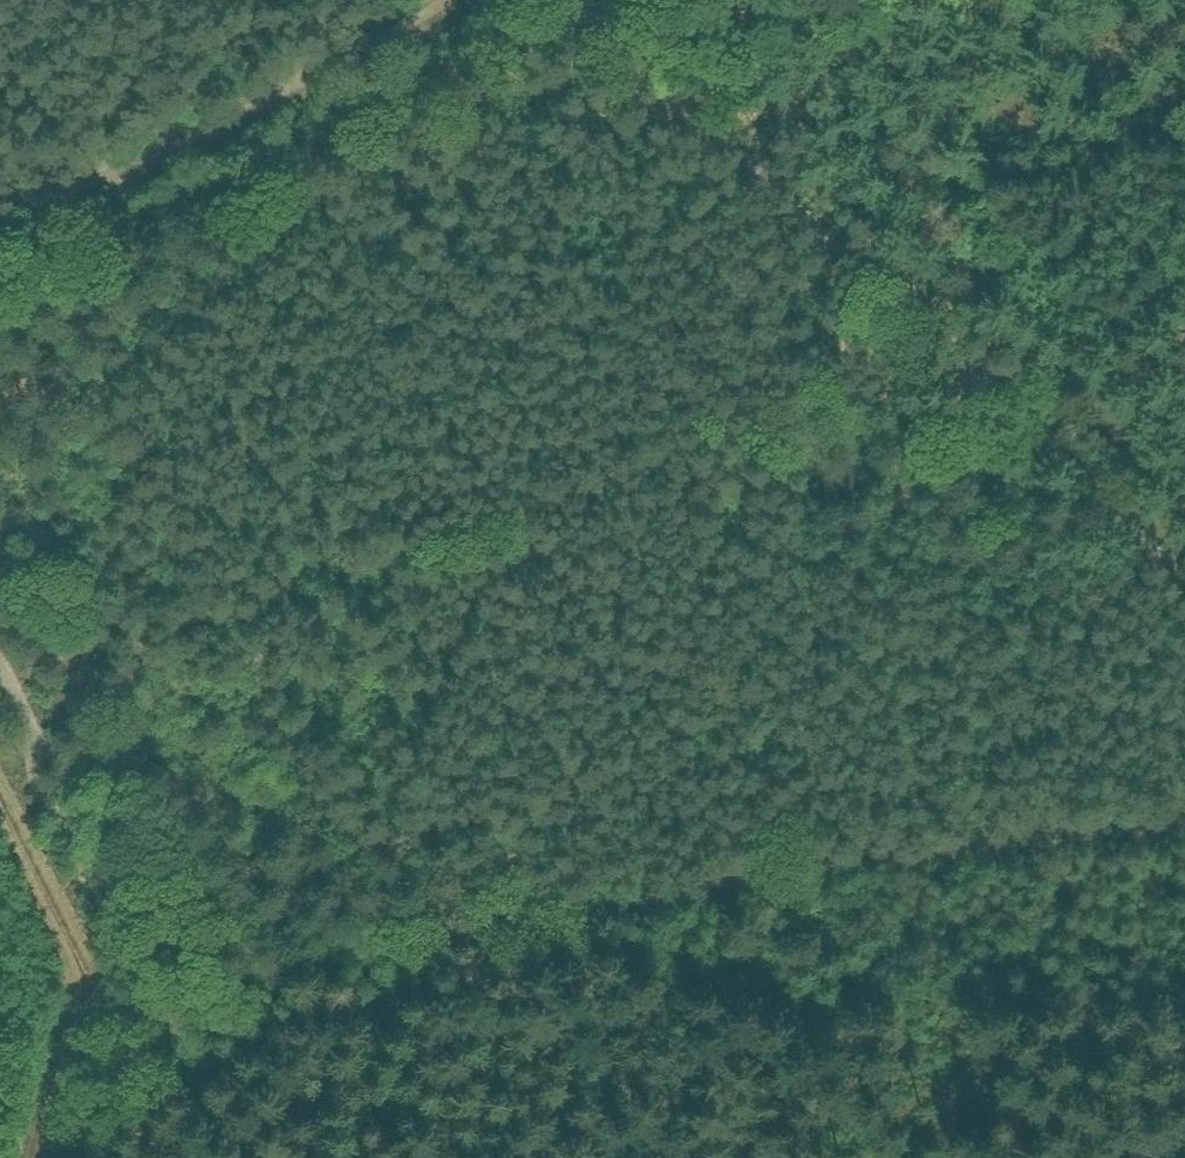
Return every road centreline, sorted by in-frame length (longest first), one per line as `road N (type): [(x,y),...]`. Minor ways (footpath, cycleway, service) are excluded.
road 1 (track): [(159,1157),(188,998),(646,901),(1184,823)]
road 2 (track): [(1184,576),(573,0)]
road 3 (track): [(0,665),(141,923),(69,1157)]
road 4 (track): [(431,0),(0,218)]

